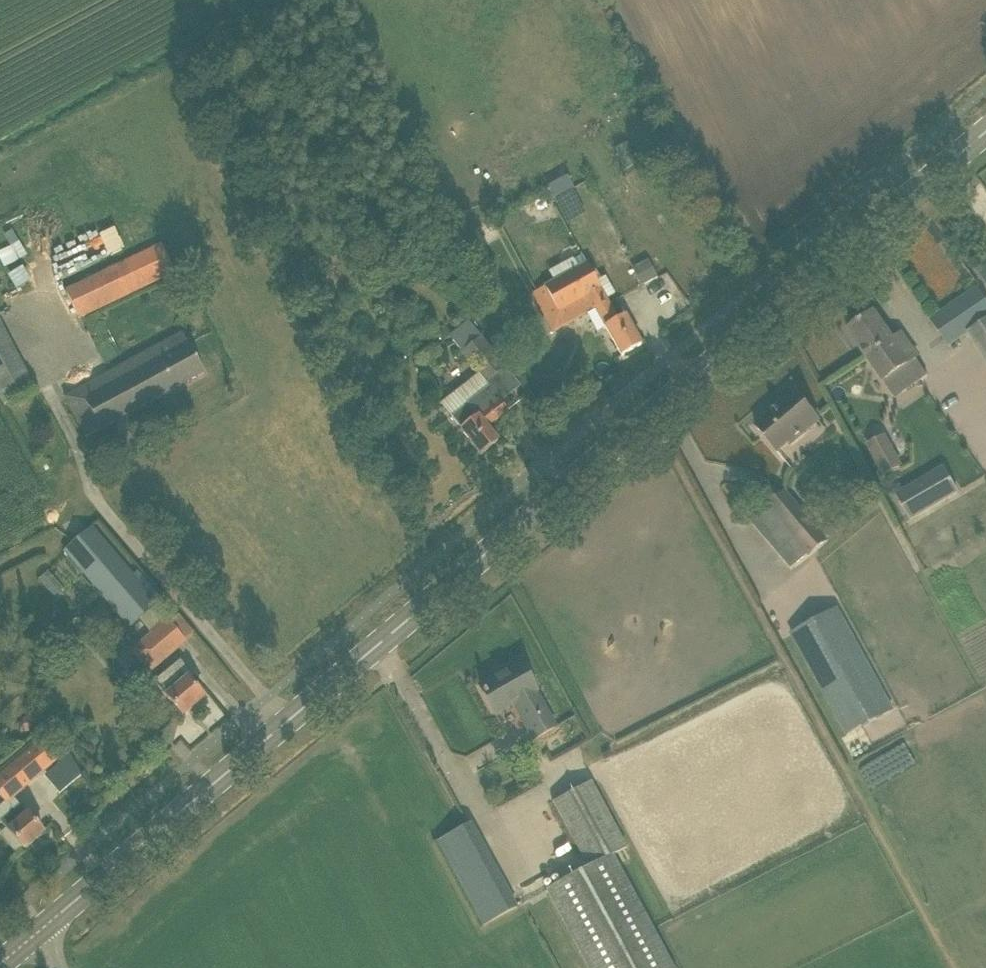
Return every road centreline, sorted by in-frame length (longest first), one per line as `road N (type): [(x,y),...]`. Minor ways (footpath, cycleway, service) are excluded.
road 1 (secondary): [(41,929),(985,132)]

